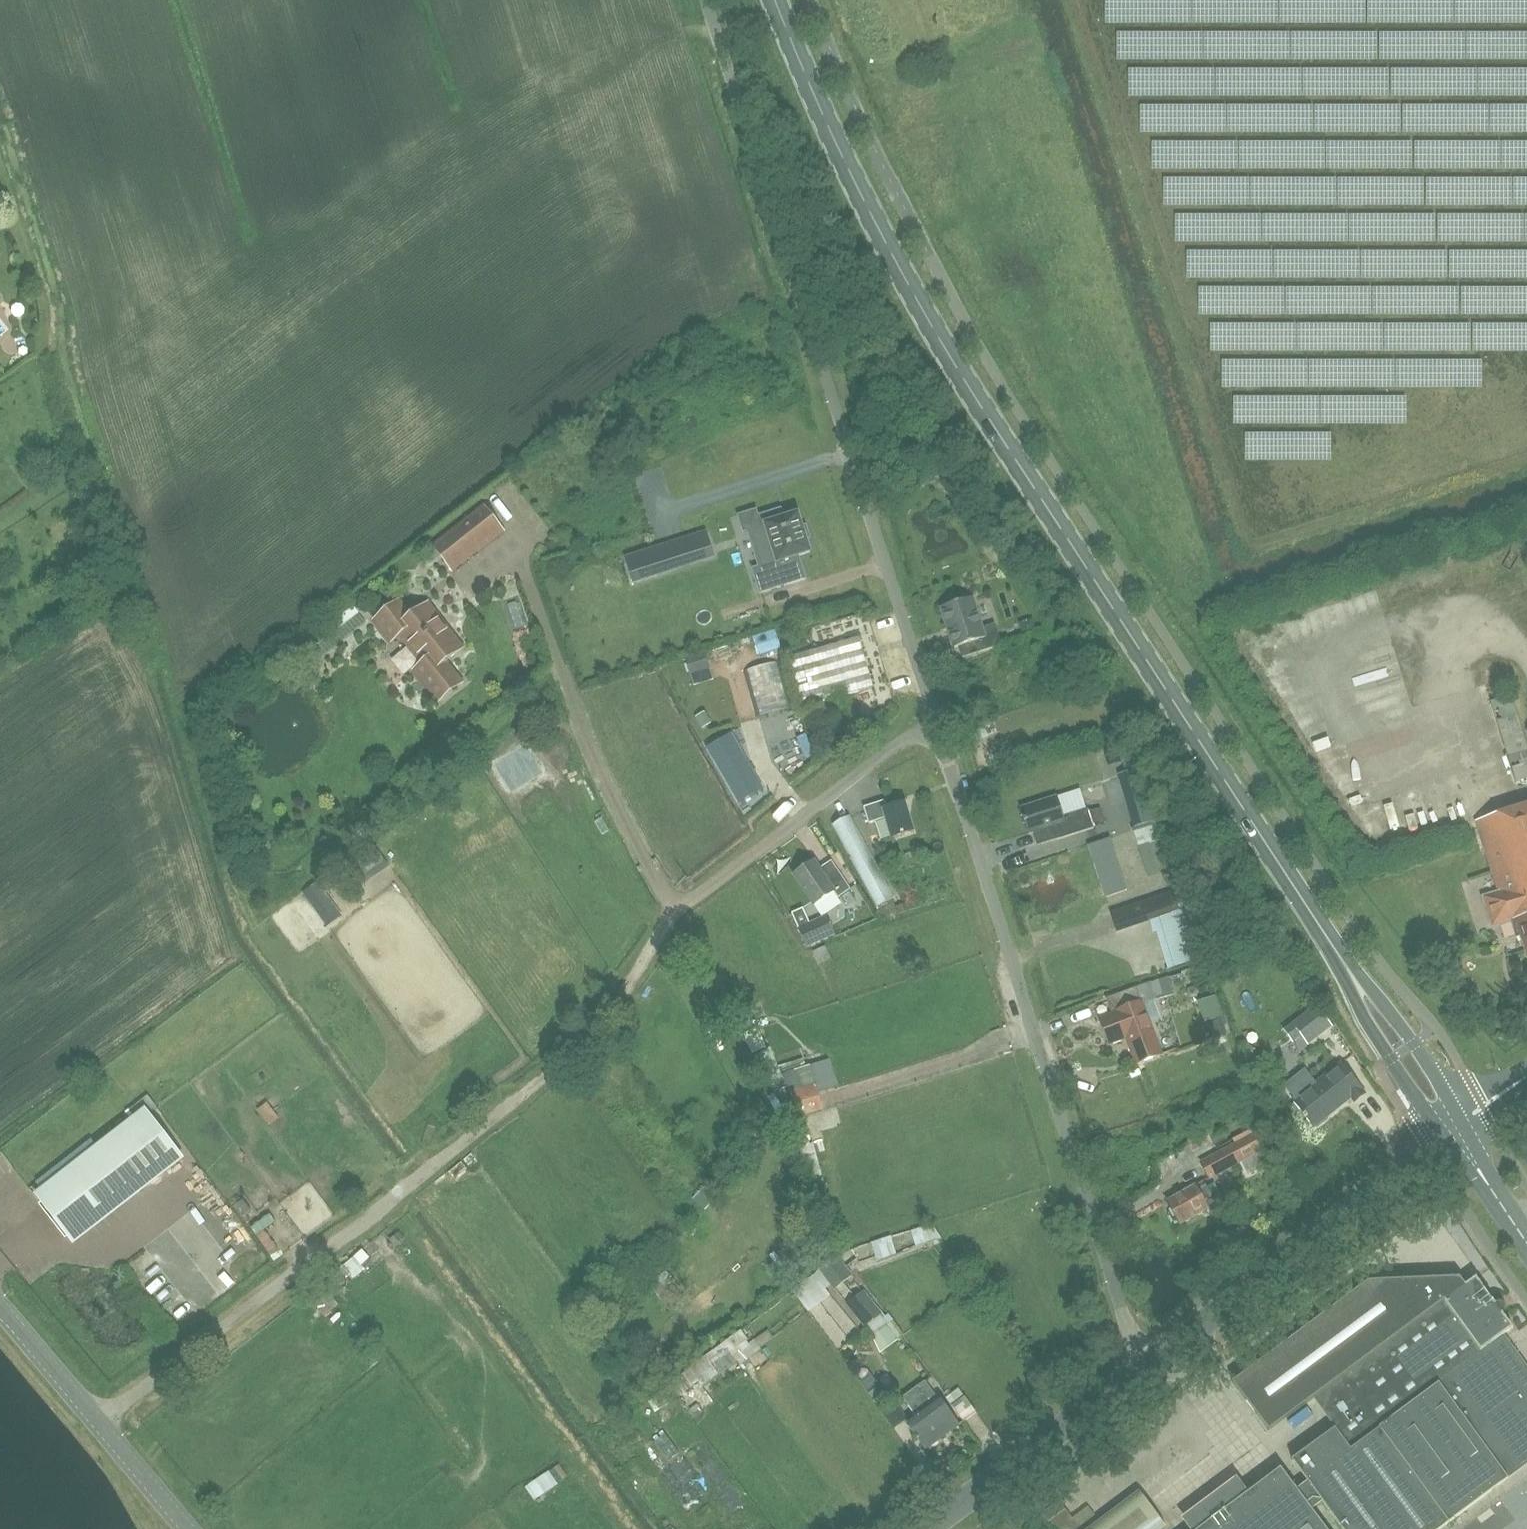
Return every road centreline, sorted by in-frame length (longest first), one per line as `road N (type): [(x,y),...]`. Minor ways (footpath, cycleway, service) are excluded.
road 1 (secondary): [(1455,1131),(890,253),(775,0)]
road 2 (track): [(676,910),(592,1026),(535,1082),(97,1420)]
road 3 (unclassified): [(707,0),(938,727)]
road 4 (unclassified): [(1138,1369),(938,727)]
road 5 (tertiary): [(1138,1369),(1455,1131)]
road 6 (unclassified): [(676,910),(573,710),(539,600)]
road 7 (unclassified): [(676,910),(900,740),(938,727)]
road 8 (unclassified): [(936,270),(865,132),(812,0)]
road 9 (tertiary): [(188,1528),(0,1305)]
road 10 (tertiary): [(926,1528),(1138,1369)]
road 11 (secondary): [(1526,1238),(1455,1131)]

